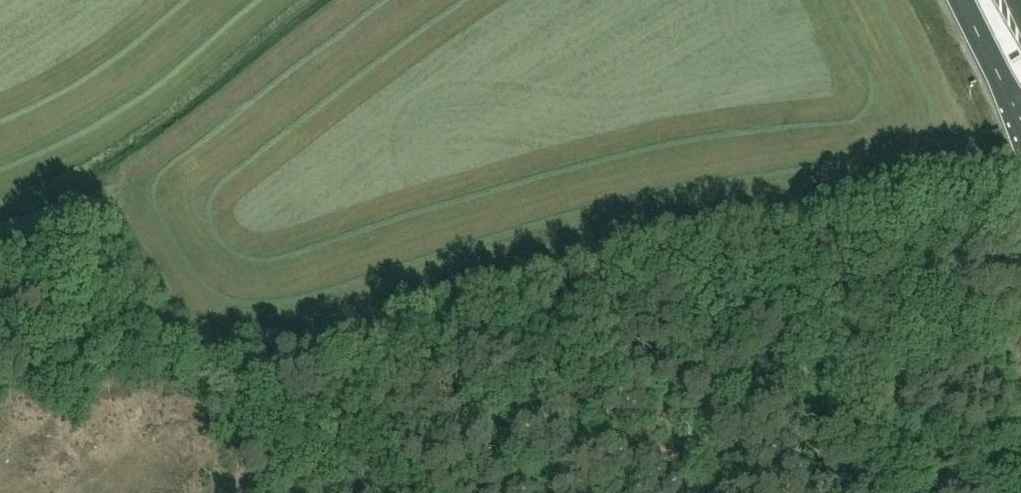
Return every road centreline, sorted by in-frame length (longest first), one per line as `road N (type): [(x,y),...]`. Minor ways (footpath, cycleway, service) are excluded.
road 1 (trunk): [(962,0),(1020,118)]

